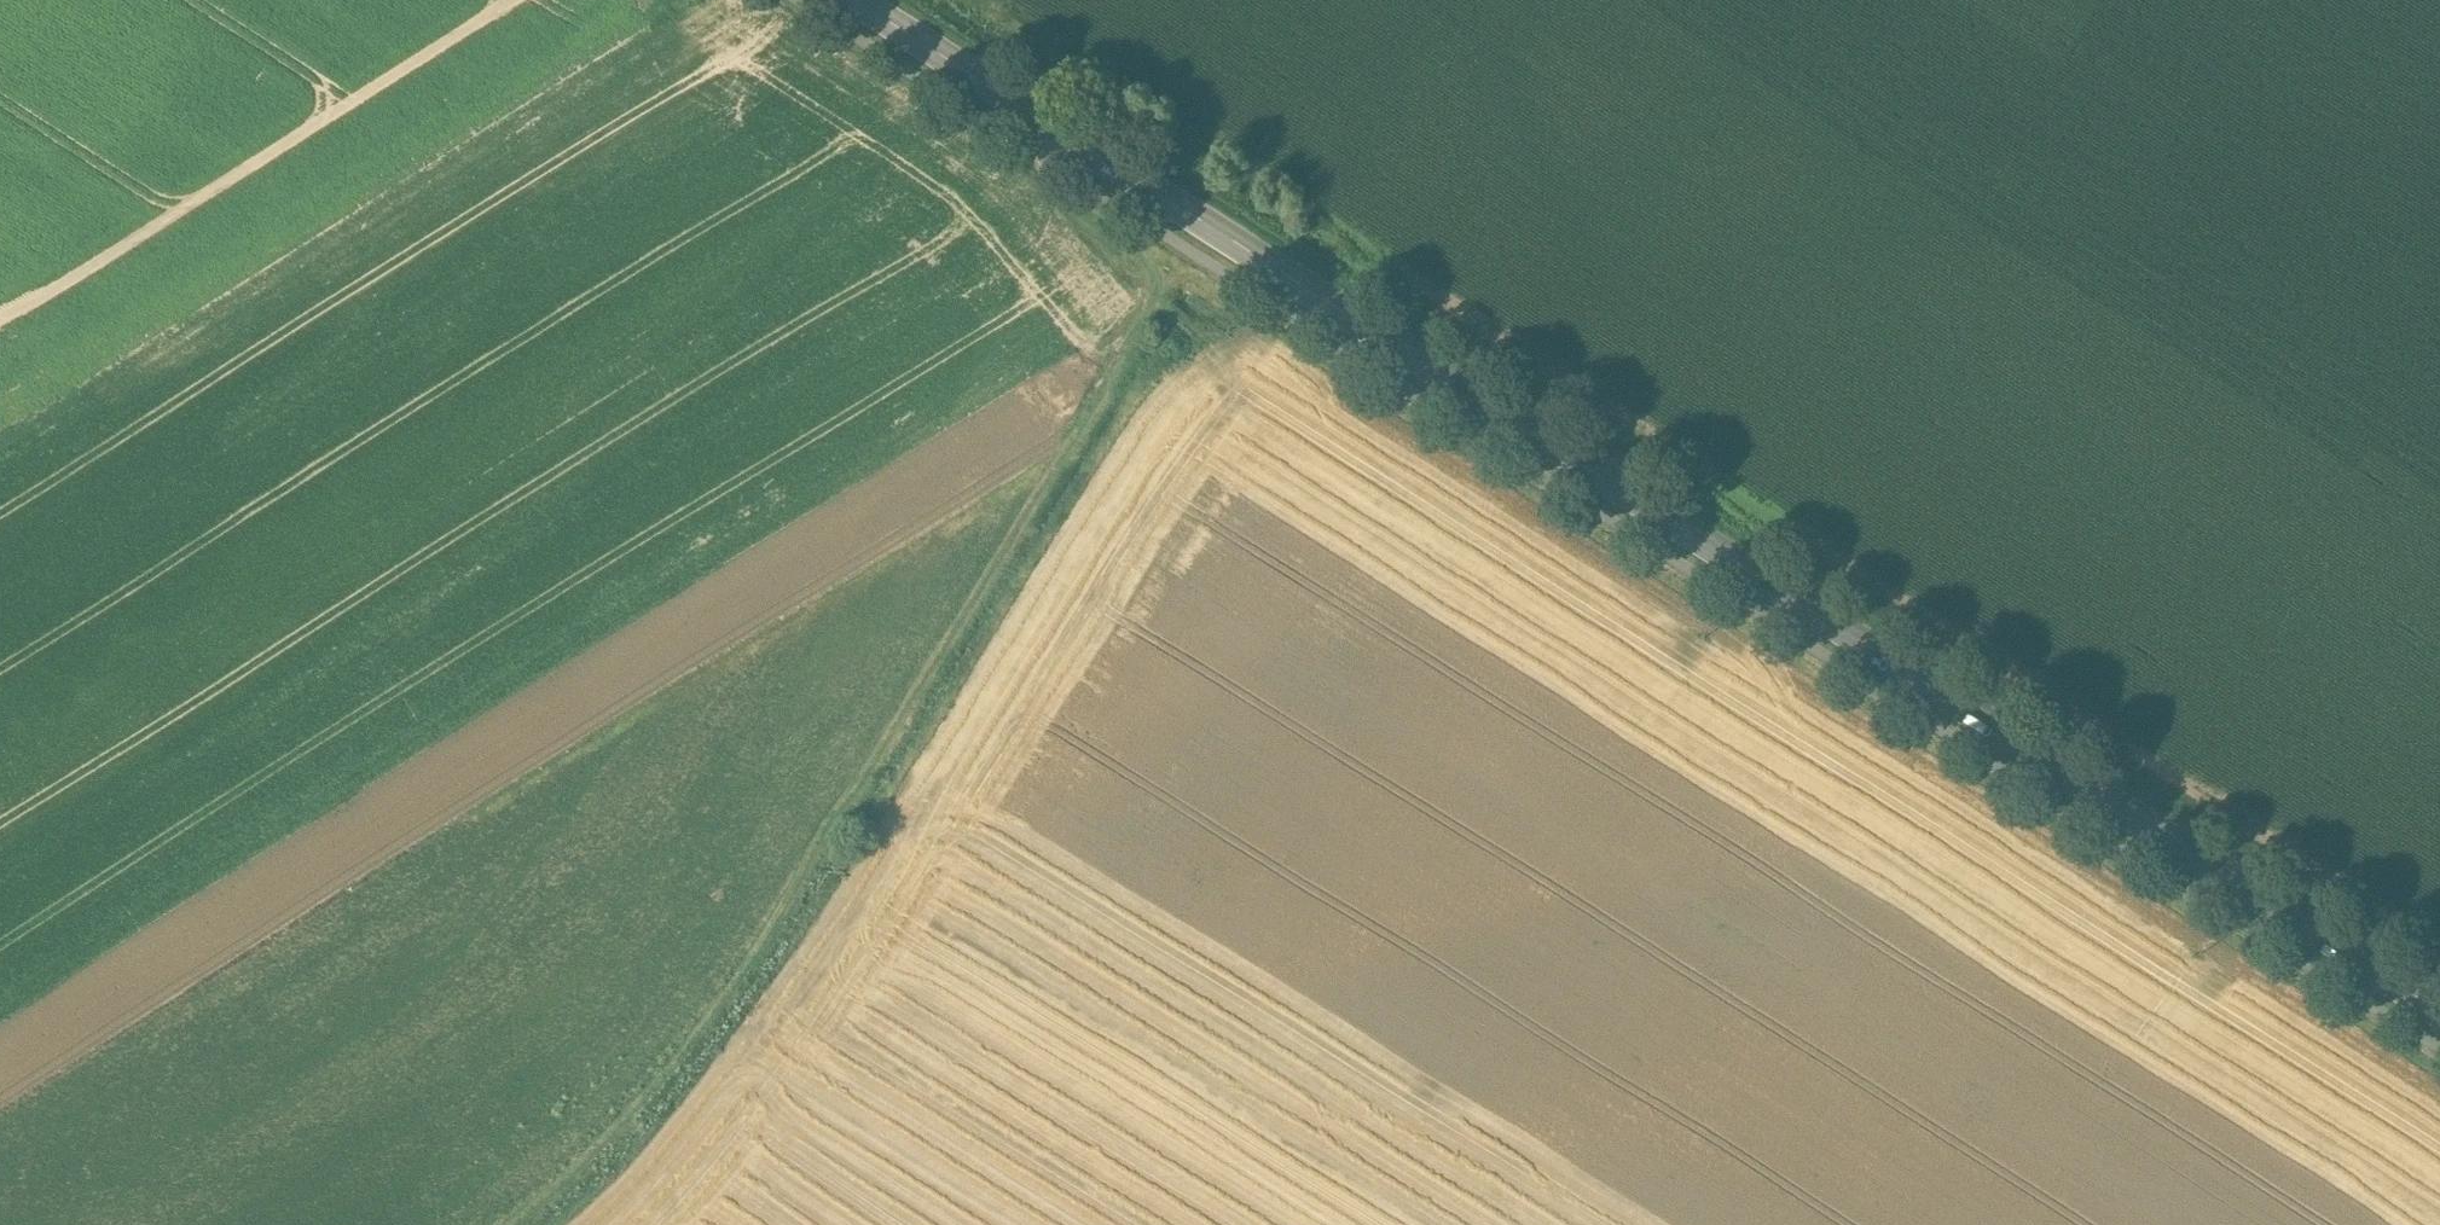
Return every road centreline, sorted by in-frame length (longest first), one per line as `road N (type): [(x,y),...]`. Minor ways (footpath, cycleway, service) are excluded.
road 1 (secondary): [(2439,1013),(858,0)]

